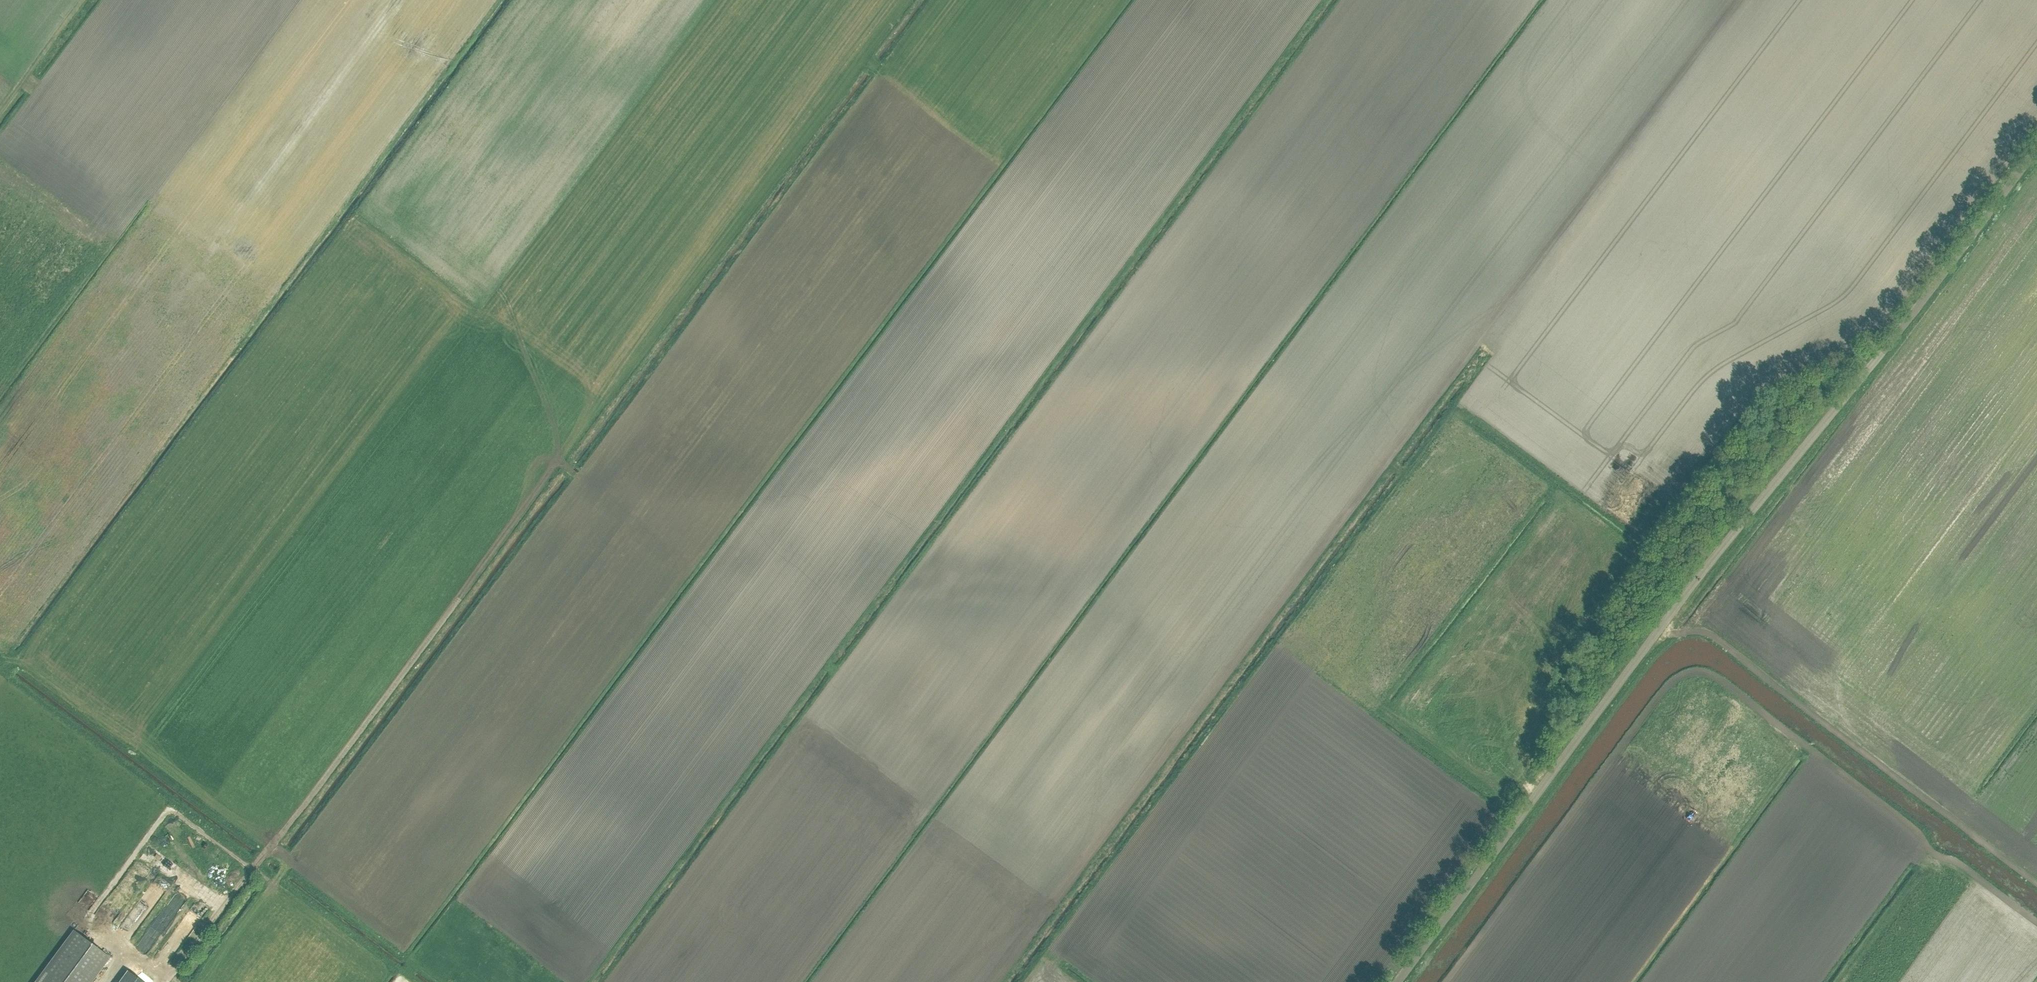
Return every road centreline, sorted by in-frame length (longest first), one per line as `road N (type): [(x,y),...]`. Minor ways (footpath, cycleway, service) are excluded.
road 1 (unclassified): [(1396,981),(1706,566),(2036,146)]
road 2 (track): [(164,981),(458,602)]

